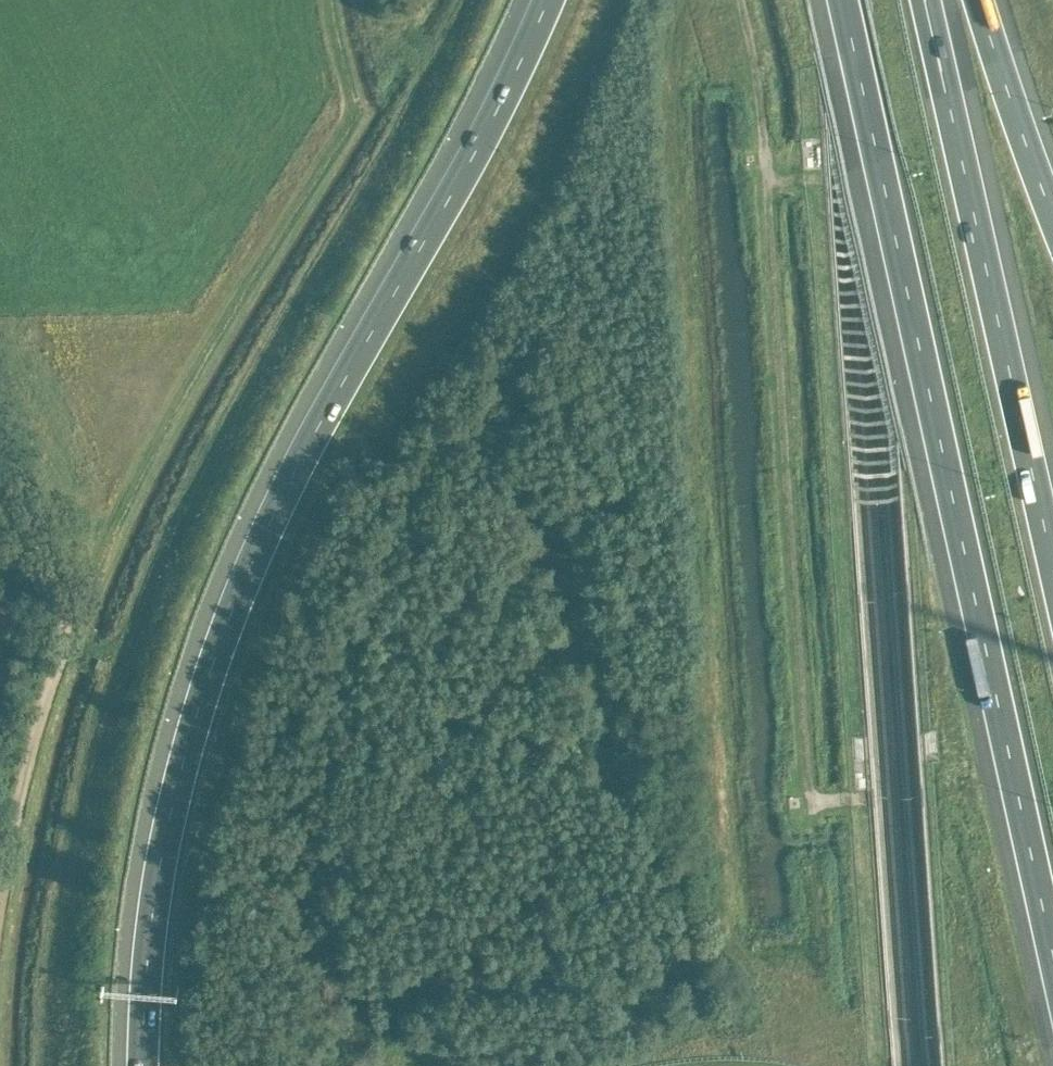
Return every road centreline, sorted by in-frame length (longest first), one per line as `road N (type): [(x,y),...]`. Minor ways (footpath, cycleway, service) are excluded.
road 1 (motorway): [(547,0),(473,154),(284,492),(240,592),(162,860),(142,964),(139,1065)]
road 2 (motorway): [(842,0),(1052,951)]
road 3 (motorway): [(1052,576),(922,0)]
road 4 (track): [(0,459),(82,616),(12,811),(0,878)]
road 5 (motorway): [(1052,199),(985,0)]

